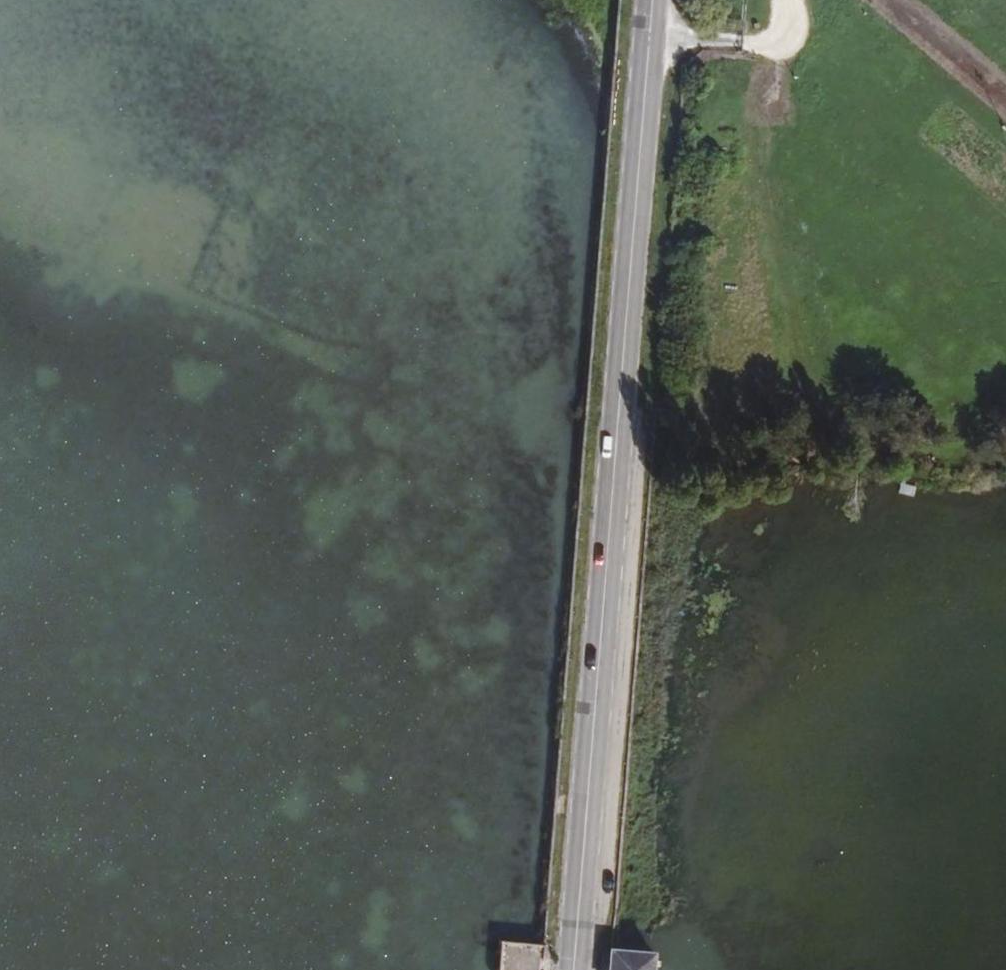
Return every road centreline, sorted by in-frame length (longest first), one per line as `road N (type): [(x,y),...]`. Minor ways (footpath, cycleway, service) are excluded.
road 1 (secondary): [(571,969),(653,0)]

